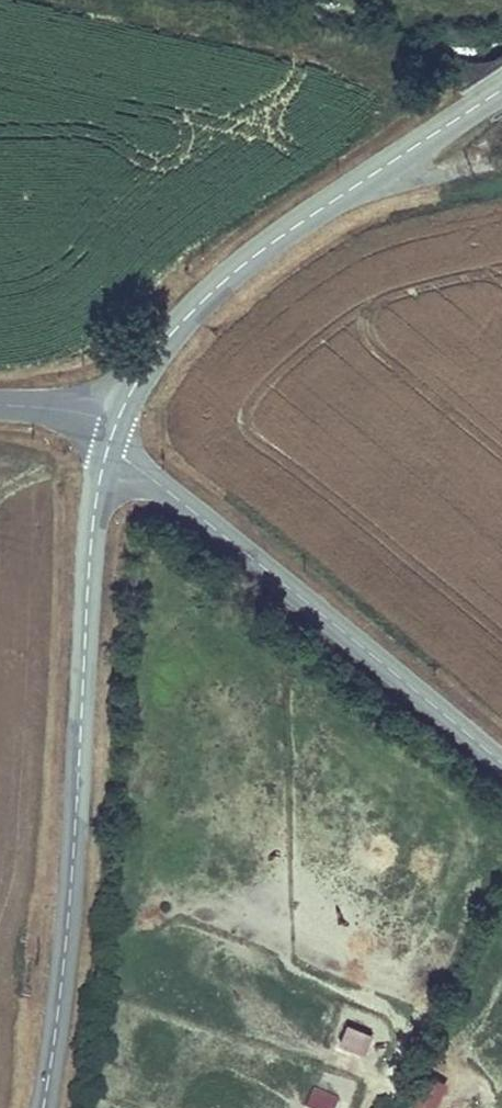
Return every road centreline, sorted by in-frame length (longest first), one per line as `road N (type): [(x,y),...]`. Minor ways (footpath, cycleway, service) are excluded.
road 1 (tertiary): [(111,438),(92,535),(73,879),(42,1107)]
road 2 (tertiary): [(111,438),(124,397),(188,308),(244,257),(501,85)]
road 3 (tertiary): [(111,438),(501,764)]
road 4 (tertiary): [(0,407),(71,411),(111,438)]

